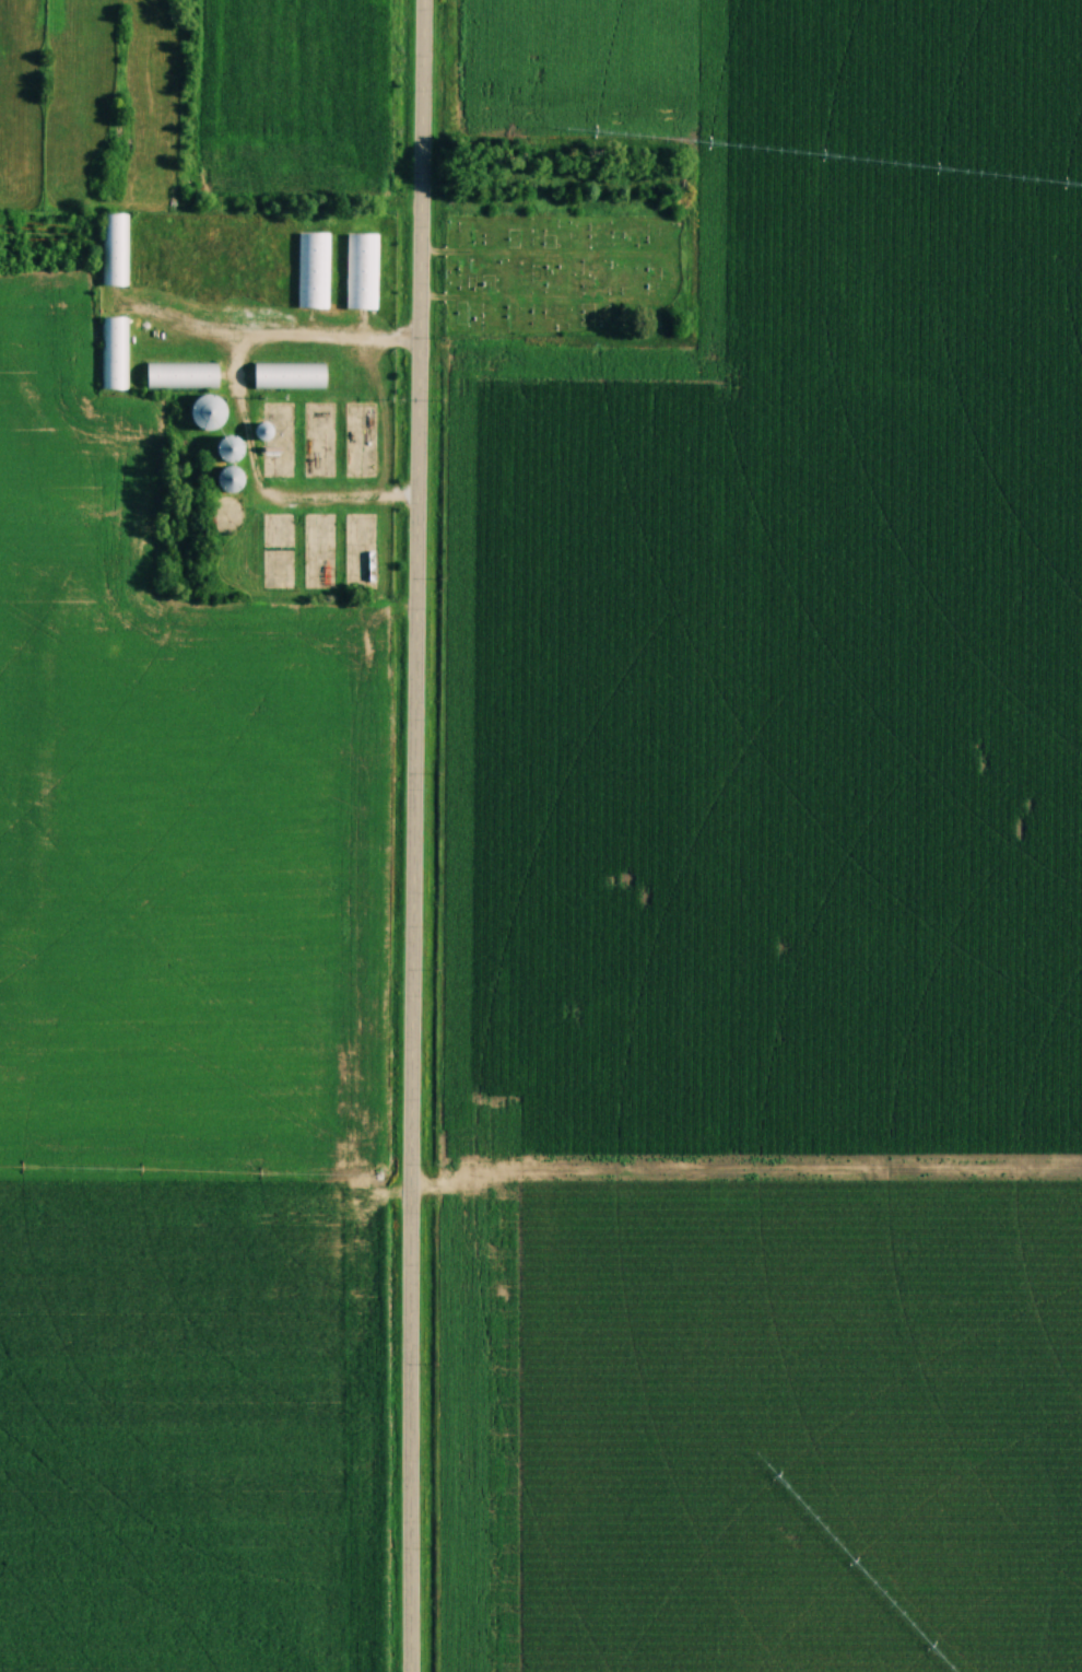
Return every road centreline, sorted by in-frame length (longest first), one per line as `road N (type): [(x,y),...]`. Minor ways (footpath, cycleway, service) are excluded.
road 1 (tertiary): [(419,1671),(426,0)]

